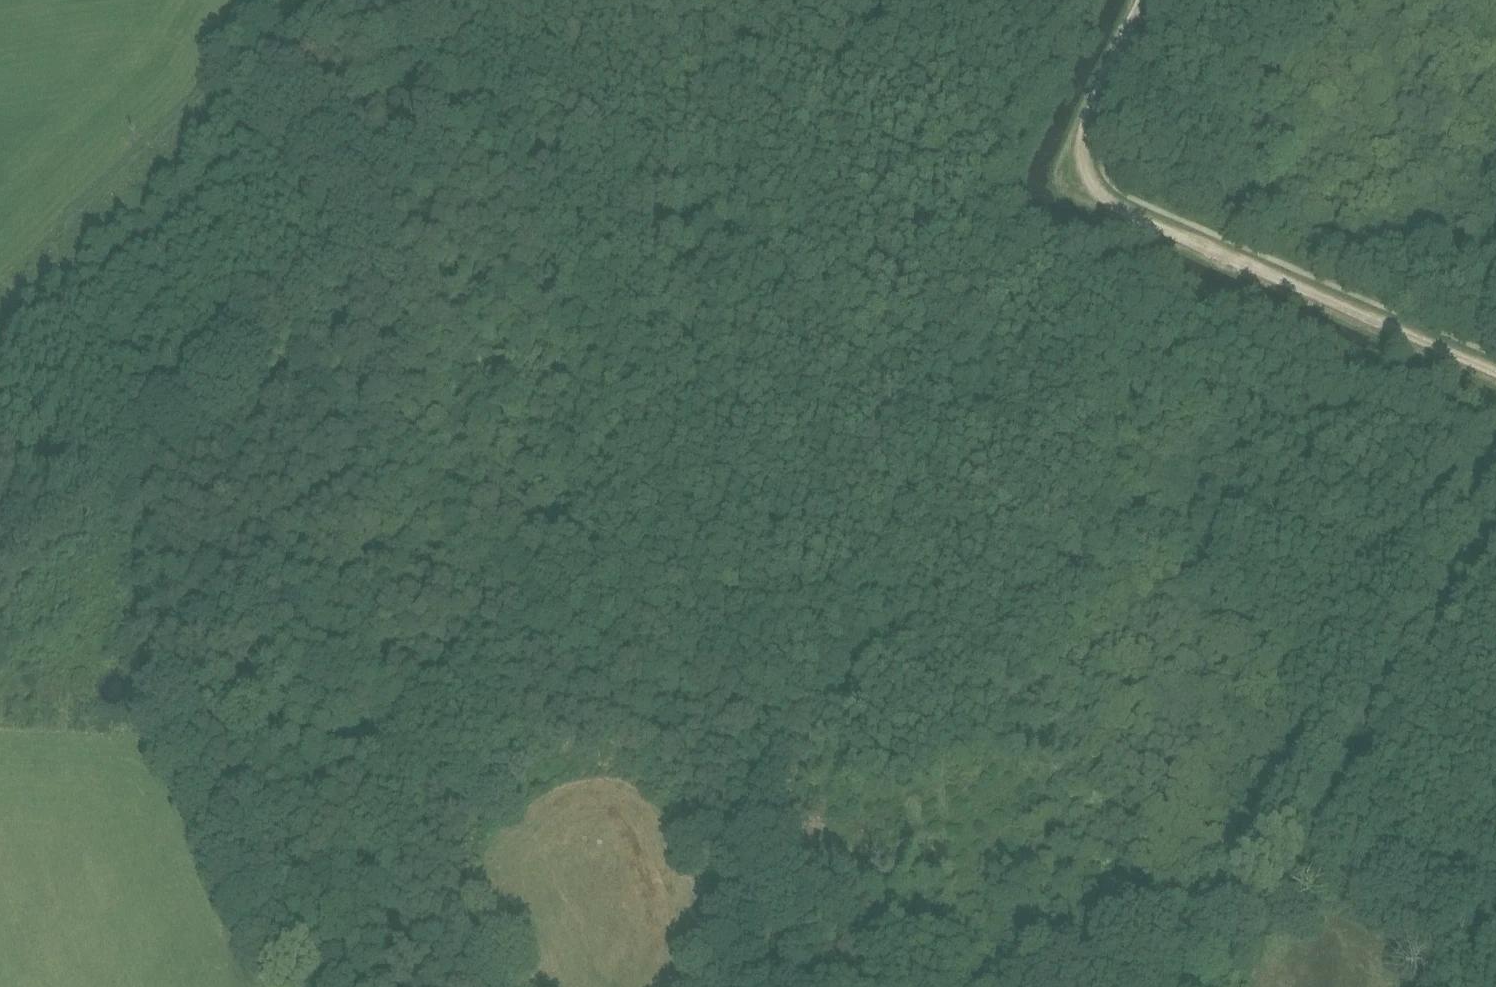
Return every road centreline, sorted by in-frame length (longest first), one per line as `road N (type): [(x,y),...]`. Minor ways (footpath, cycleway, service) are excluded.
road 1 (track): [(1495,378),(1085,204),(1067,181),(1063,151),(1133,0)]

